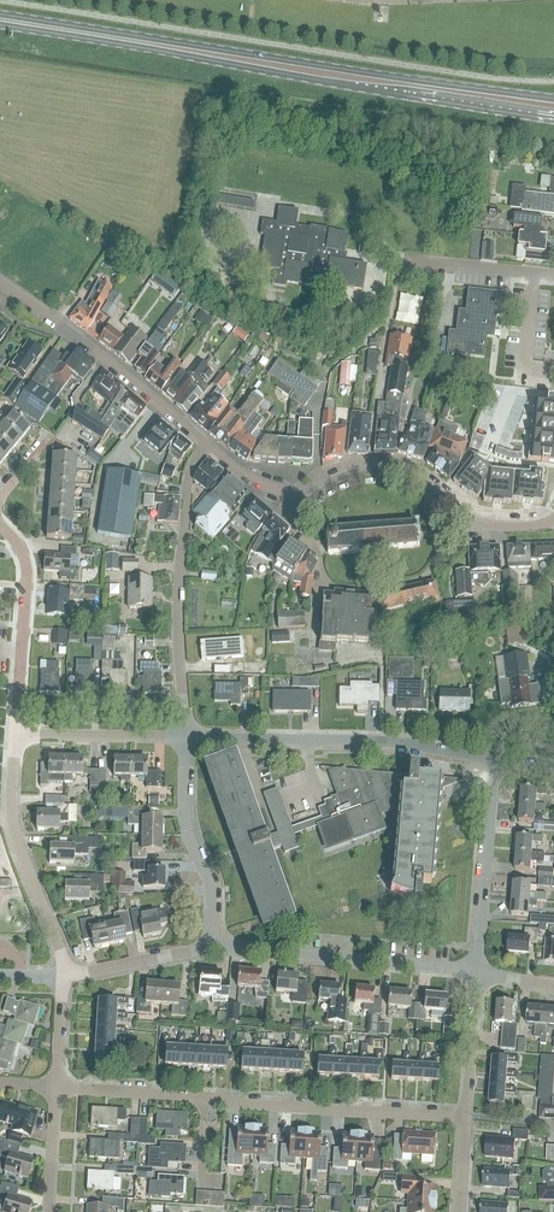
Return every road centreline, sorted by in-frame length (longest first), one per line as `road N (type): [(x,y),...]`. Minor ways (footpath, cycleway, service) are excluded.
road 1 (primary): [(0,25),(553,117)]
road 2 (primary): [(553,99),(0,14)]
road 3 (residential): [(465,1117),(55,1086)]
road 4 (residential): [(183,737),(381,741),(496,759)]
road 5 (residential): [(183,737),(179,570),(188,478),(206,443)]
road 6 (residential): [(477,969),(213,947)]
road 7 (unclassified): [(206,443),(0,282)]
road 8 (residential): [(61,979),(61,954),(11,819),(15,733)]
road 9 (residential): [(213,947),(210,892),(183,815),(183,737)]
road 10 (residential): [(15,733),(26,566),(0,527)]
road 11 (residential): [(477,969),(496,759)]
road 12 (unclassified): [(462,523),(436,492),(386,471),(342,476),(304,501)]
road 13 (residential): [(15,733),(183,737)]
road 14 (residential): [(213,947),(61,979)]
road 15 (residential): [(465,1117),(477,969)]
road 16 (residential): [(373,588),(331,582),(297,526),(304,501)]
road 17 (residential): [(49,1211),(55,1086)]

